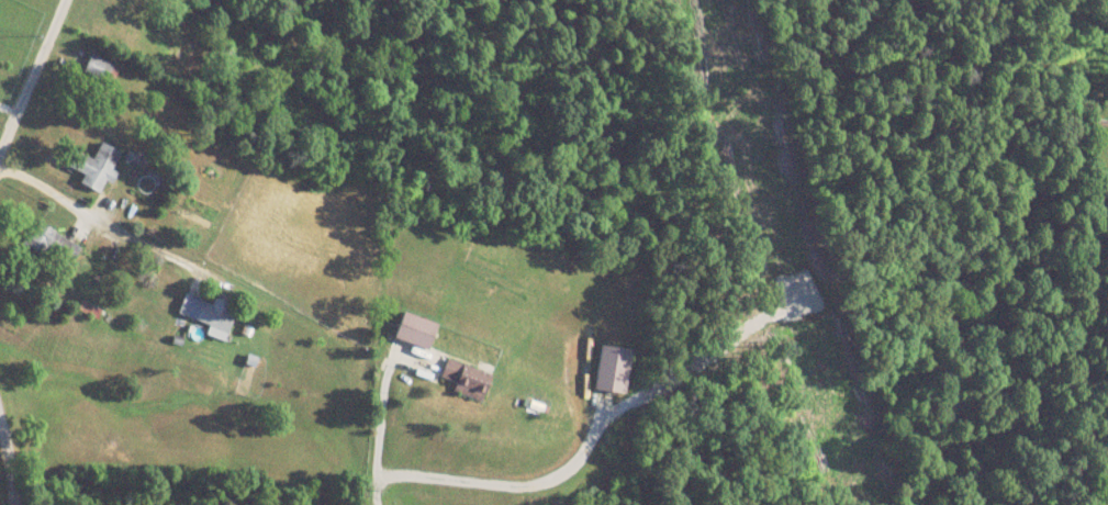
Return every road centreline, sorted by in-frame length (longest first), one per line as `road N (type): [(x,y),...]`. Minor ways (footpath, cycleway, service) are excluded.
road 1 (residential): [(67,0),(0,148)]

